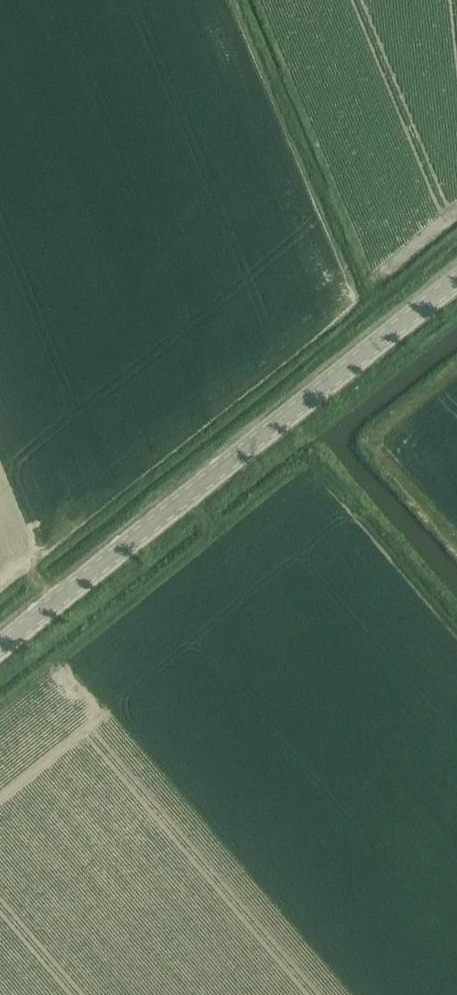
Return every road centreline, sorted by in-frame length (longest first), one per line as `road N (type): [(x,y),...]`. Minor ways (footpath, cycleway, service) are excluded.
road 1 (tertiary): [(0,644),(456,279)]

